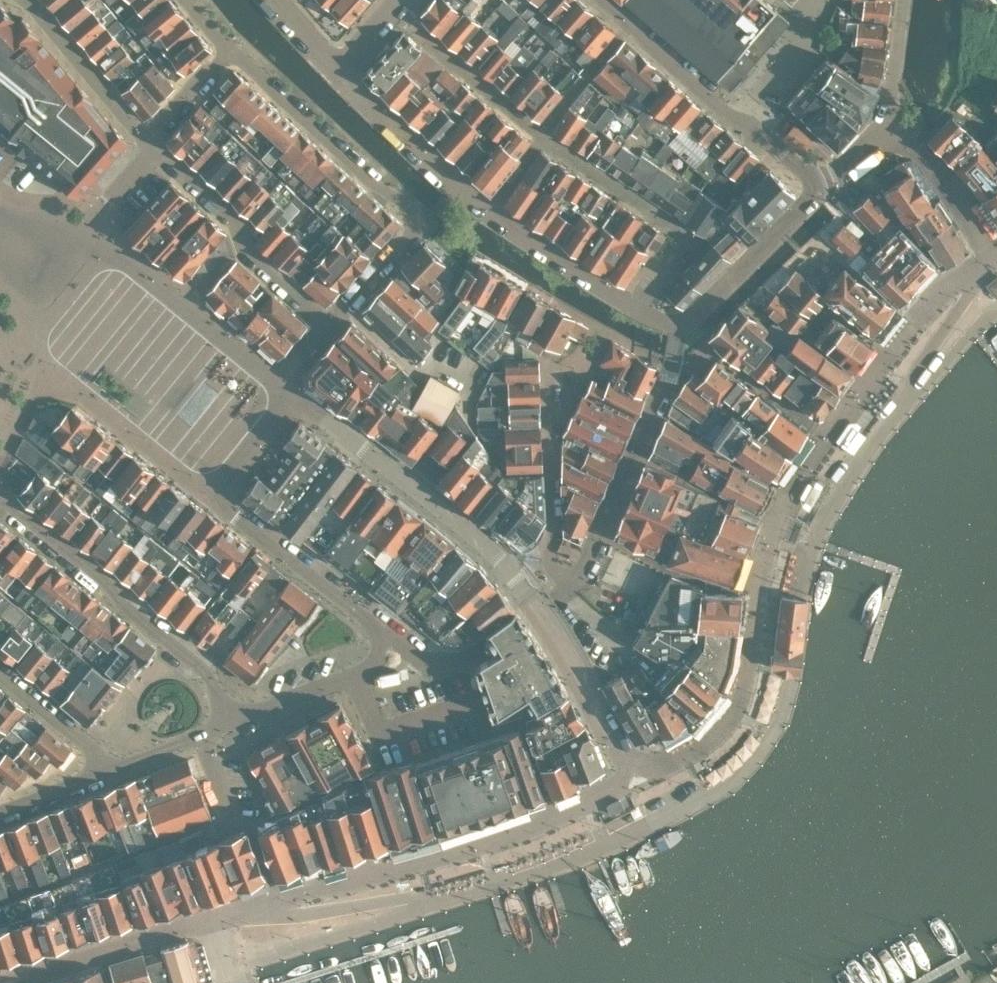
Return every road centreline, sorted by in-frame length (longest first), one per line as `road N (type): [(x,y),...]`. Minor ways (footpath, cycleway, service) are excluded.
road 1 (residential): [(610,728),(513,572),(432,496),(289,389)]
road 2 (residential): [(335,64),(454,179),(634,304),(676,318)]
road 3 (residential): [(228,44),(414,213),(417,221),(323,319)]
road 4 (residential): [(673,254),(688,234),(538,131),(412,22)]
road 5 (residential): [(387,630),(206,491),(289,389)]
road 6 (residential): [(227,717),(202,664),(0,493)]
road 7 (residential): [(676,318),(666,364),(582,558),(564,581)]
road 8 (residential): [(809,182),(798,162),(722,107),(609,0)]
road 9 (residential): [(147,139),(231,213),(244,250),(323,319)]
road 10 (residential): [(272,377),(78,224)]
road 11 (residential): [(564,581),(548,559),(547,355)]
road 12 (residential): [(676,318),(692,311),(781,226),(805,200),(809,182)]
road 13 (residential): [(28,0),(147,139)]
road 14 (residential): [(993,249),(921,153),(882,125)]
road 15 (residential): [(564,581),(467,649),(423,656)]
road 16 (residential): [(111,763),(0,670)]
road 17 (residential): [(227,717),(352,670)]
road 18 (residential): [(882,125),(900,0)]
road 19 (residential): [(147,139),(228,44)]
road 20 (residential): [(111,763),(227,717)]

